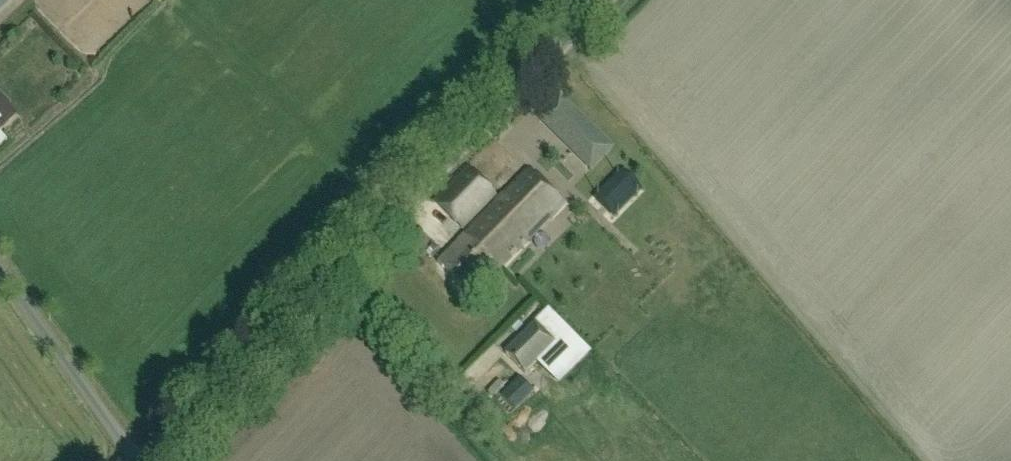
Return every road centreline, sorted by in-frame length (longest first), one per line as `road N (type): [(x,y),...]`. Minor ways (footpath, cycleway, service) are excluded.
road 1 (tertiary): [(155,460),(602,0)]

